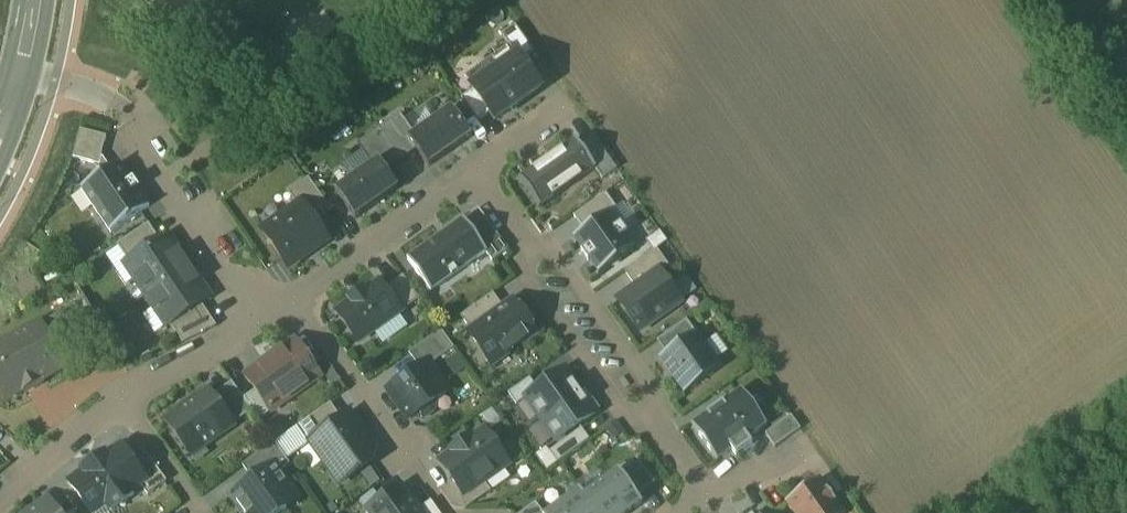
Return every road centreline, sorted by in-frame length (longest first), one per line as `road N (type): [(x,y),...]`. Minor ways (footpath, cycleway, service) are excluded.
road 1 (residential): [(480,173),(705,497)]
road 2 (residential): [(264,321),(124,104)]
road 3 (residential): [(300,302),(480,173)]
road 4 (residential): [(300,302),(406,452)]
road 5 (residential): [(0,499),(124,397)]
road 6 (residential): [(124,397),(264,321)]
road 7 (residential): [(124,397),(204,512)]

